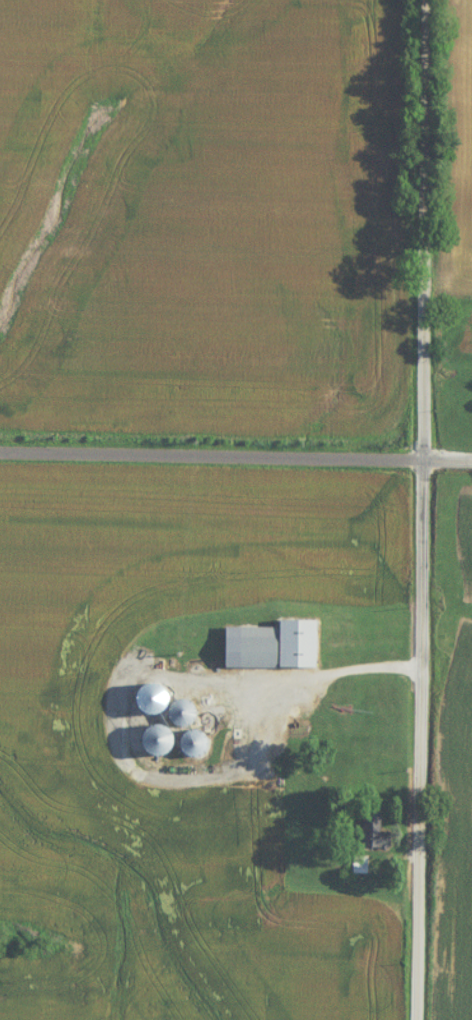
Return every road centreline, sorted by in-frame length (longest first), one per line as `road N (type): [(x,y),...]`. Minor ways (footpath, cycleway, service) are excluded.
road 1 (residential): [(415,1019),(427,0)]
road 2 (residential): [(0,460),(471,468)]

